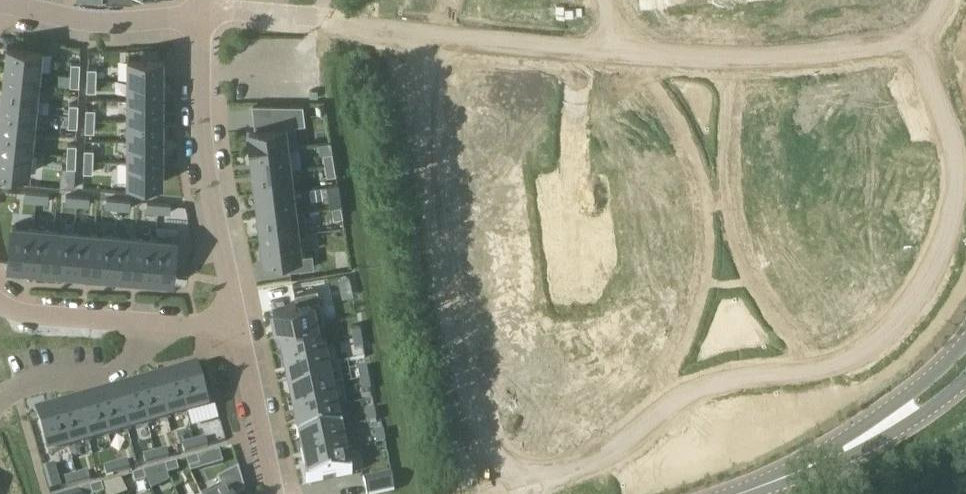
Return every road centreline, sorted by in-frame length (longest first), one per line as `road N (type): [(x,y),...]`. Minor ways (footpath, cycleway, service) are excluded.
road 1 (residential): [(436,41),(421,174),(442,312),(476,435),(501,467),(526,479),(589,459),(700,356),(756,322)]
road 2 (residential): [(905,37),(951,156),(955,191),(940,263),(887,332),(849,355),(810,367),(786,360),(756,322)]
road 3 (residential): [(199,18),(201,149),(236,318)]
road 4 (residential): [(756,322),(707,171),(692,62)]
road 5 (residential): [(905,37),(692,62)]
road 6 (residential): [(199,18),(90,20),(0,2)]
road 7 (residential): [(623,30),(585,46),(436,41)]
road 8 (residential): [(156,324),(137,356),(104,374),(24,386),(0,403)]
road 9 (residential): [(236,318),(272,493)]
road 10 (residential): [(0,304),(156,324)]
road 11 (unclassified): [(965,333),(877,430)]

